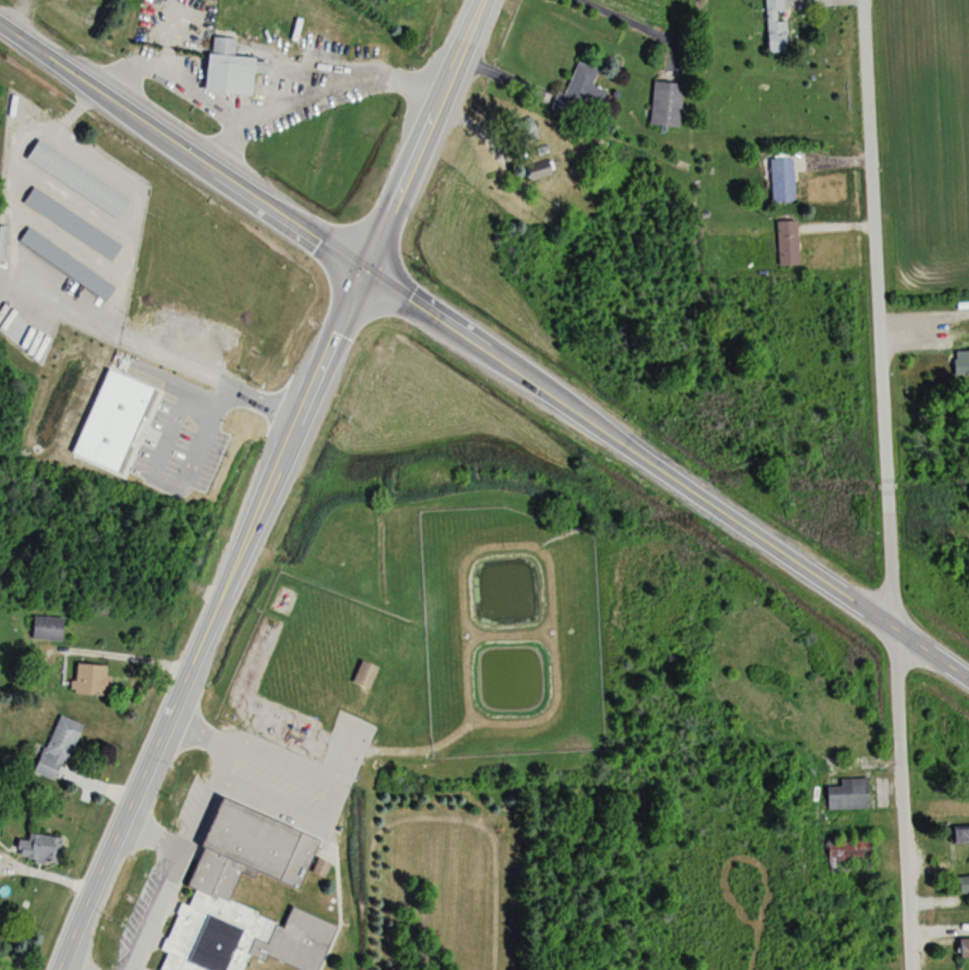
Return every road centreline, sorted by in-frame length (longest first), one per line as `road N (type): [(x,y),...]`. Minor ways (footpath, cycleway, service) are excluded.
road 1 (residential): [(861,0),(906,969)]
road 2 (secondary): [(61,969),(365,262)]
road 3 (tertiary): [(968,683),(365,262)]
road 4 (tertiary): [(365,262),(0,20)]
road 5 (secondary): [(365,262),(478,0)]

